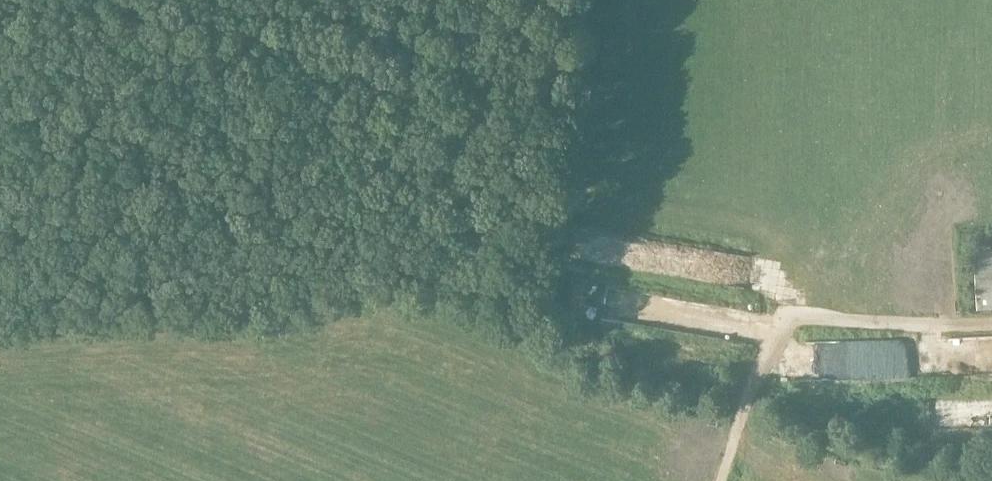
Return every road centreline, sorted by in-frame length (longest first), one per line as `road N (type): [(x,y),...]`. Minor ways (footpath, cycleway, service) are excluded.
road 1 (track): [(720,480),(764,357),(788,328),(808,321),(991,324)]

